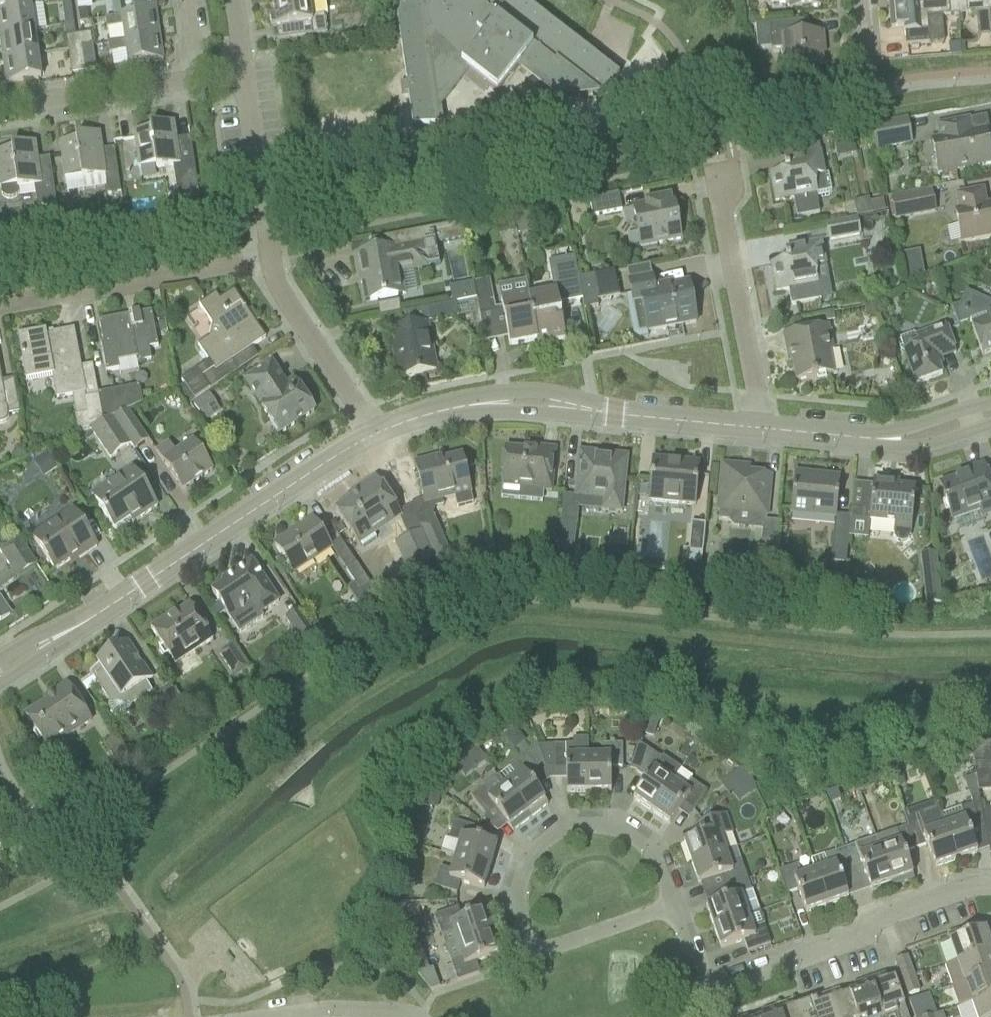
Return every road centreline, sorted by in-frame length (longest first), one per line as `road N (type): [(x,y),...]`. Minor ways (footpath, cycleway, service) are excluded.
road 1 (residential): [(93,616),(378,434)]
road 2 (residential): [(702,992),(863,935),(877,918),(990,886)]
road 3 (residential): [(671,905),(651,851),(611,826),(564,827),(527,855),(516,896),(536,951)]
road 4 (residential): [(0,305),(268,257)]
road 5 (residential): [(763,429),(722,217),(734,176)]
road 6 (residential): [(378,434),(282,296),(268,257)]
road 7 (residential): [(0,112),(200,82)]
road 8 (residential): [(268,257),(244,75)]
road 9 (residential): [(613,413),(543,391),(452,407)]
road 10 (residential): [(452,407),(613,413)]
road 11 (residential): [(261,1016),(324,1009),(419,1016)]
road 12 (residential): [(840,436),(894,449),(990,425)]
road 13 (residential): [(990,404),(902,430),(840,436)]
road 14 (residential): [(613,413),(763,429)]
road 15 (residential): [(536,951),(671,905)]

